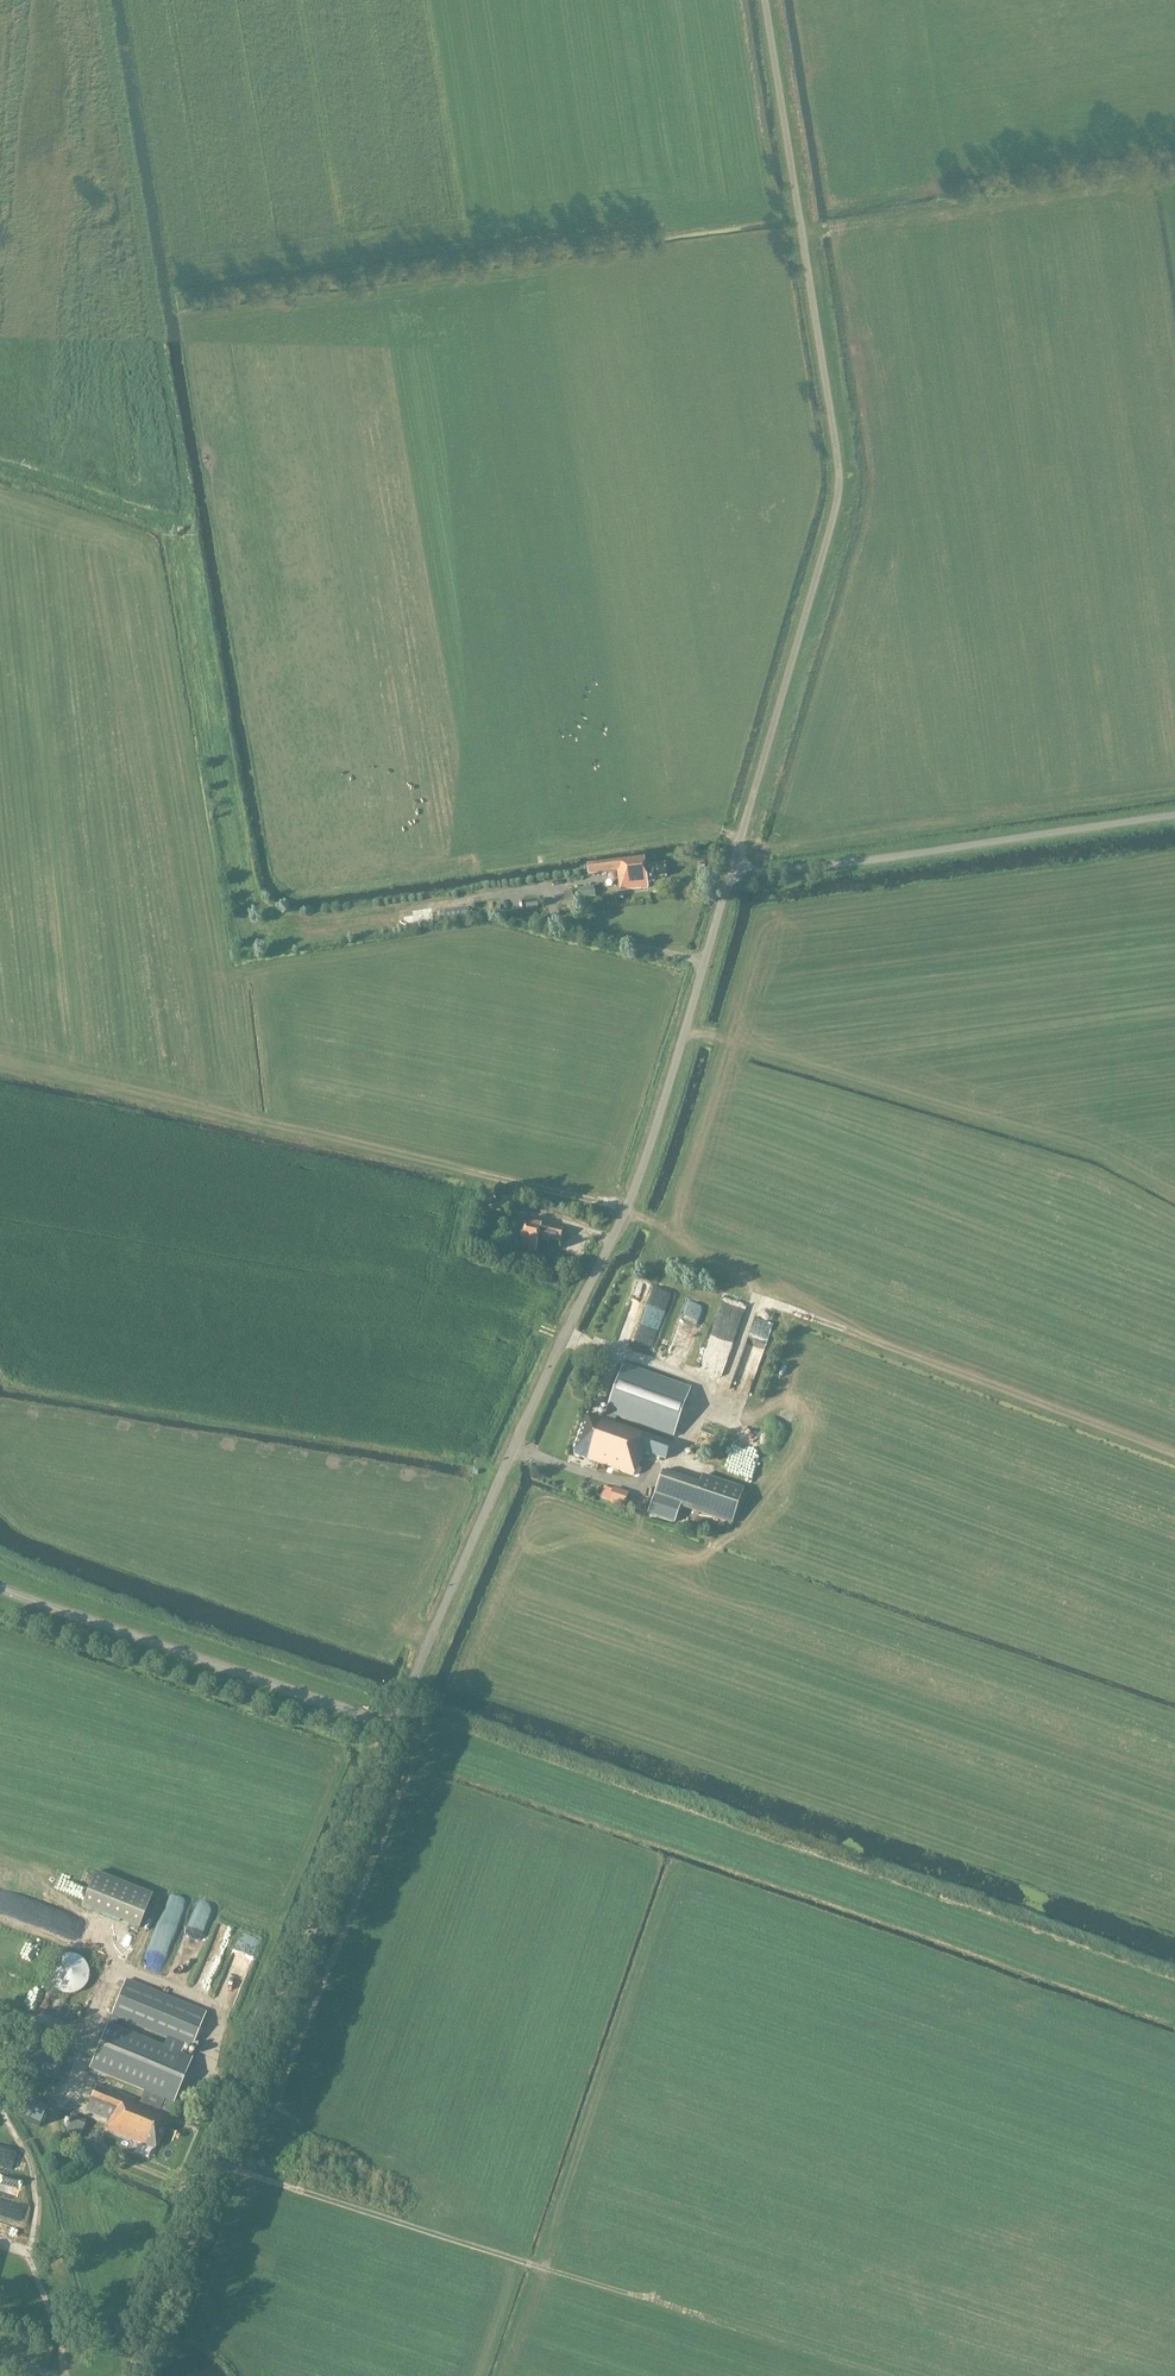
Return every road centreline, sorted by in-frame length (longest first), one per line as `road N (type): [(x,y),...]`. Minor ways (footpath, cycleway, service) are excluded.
road 1 (unclassified): [(393,1730),(624,1212),(732,866)]
road 2 (unclassified): [(732,866),(839,479),(764,0)]
road 3 (unclassified): [(128,2375),(393,1730)]
road 4 (unclassified): [(732,866),(763,872),(826,865),(1174,815)]
road 5 (unclassified): [(393,1730),(0,1587)]
road 6 (track): [(706,959),(526,917)]

